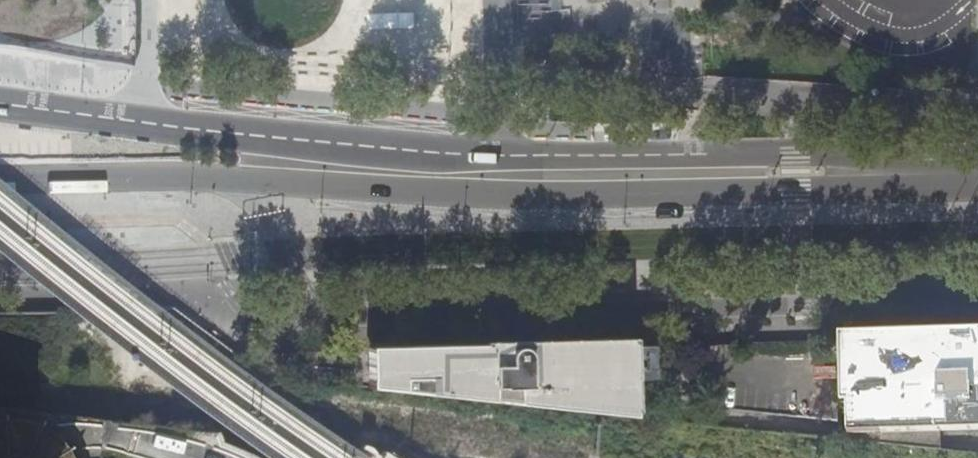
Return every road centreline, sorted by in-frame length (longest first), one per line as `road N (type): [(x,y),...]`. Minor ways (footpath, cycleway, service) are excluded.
road 1 (primary): [(907,175),(818,153),(431,150),(0,103)]
road 2 (residential): [(245,178),(311,309),(332,318),(977,303)]
road 3 (primary): [(245,178),(530,195),(819,190),(907,175)]
road 4 (primary): [(0,180),(245,178)]

